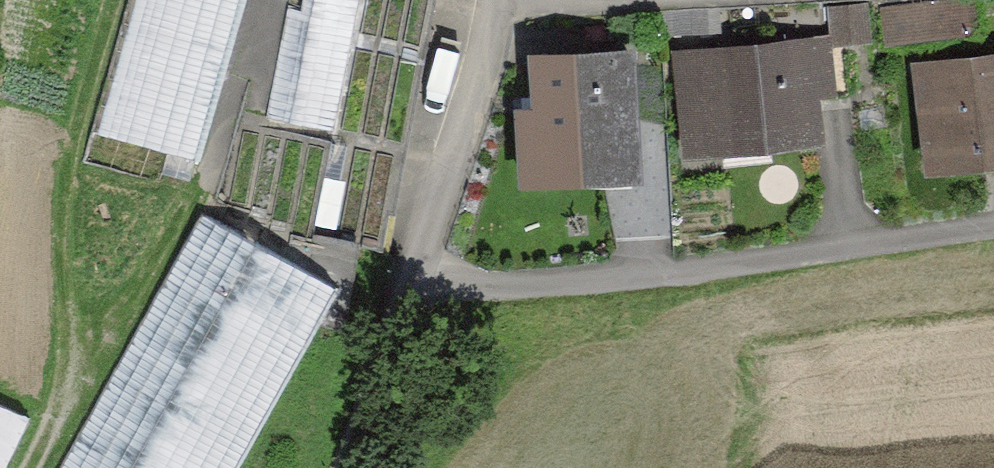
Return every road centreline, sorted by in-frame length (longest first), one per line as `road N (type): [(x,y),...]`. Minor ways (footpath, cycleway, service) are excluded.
road 1 (residential): [(498,0),(412,266),(483,285),(669,270),(993,223)]
road 2 (track): [(412,266),(344,467)]

